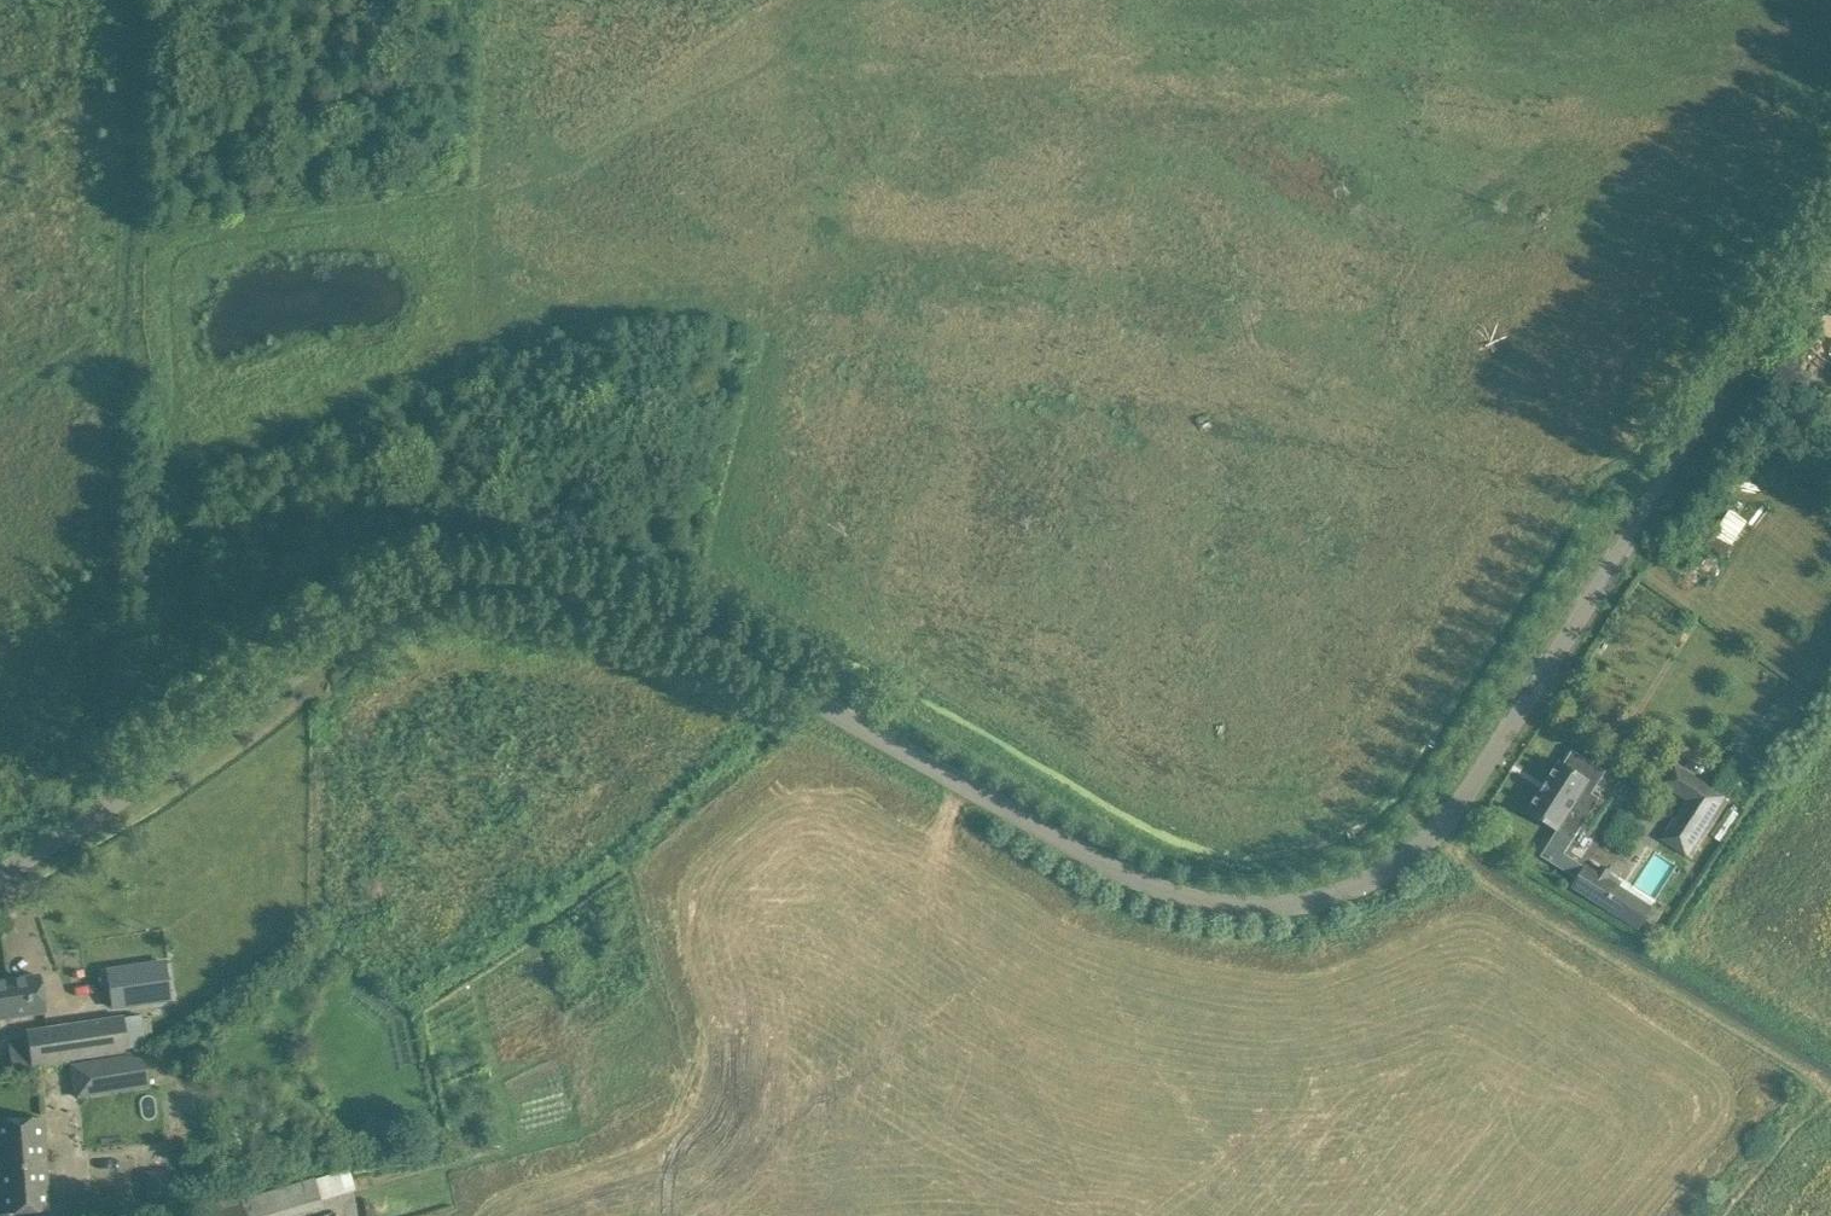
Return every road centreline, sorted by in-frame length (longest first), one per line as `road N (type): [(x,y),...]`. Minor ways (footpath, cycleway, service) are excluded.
road 1 (tertiary): [(0,872),(159,773),(376,620),(433,599),(493,601),(622,623),(744,666),(1159,893),(1302,897),(1380,875),(1428,849),(1470,807),(1726,401),(1830,252)]

